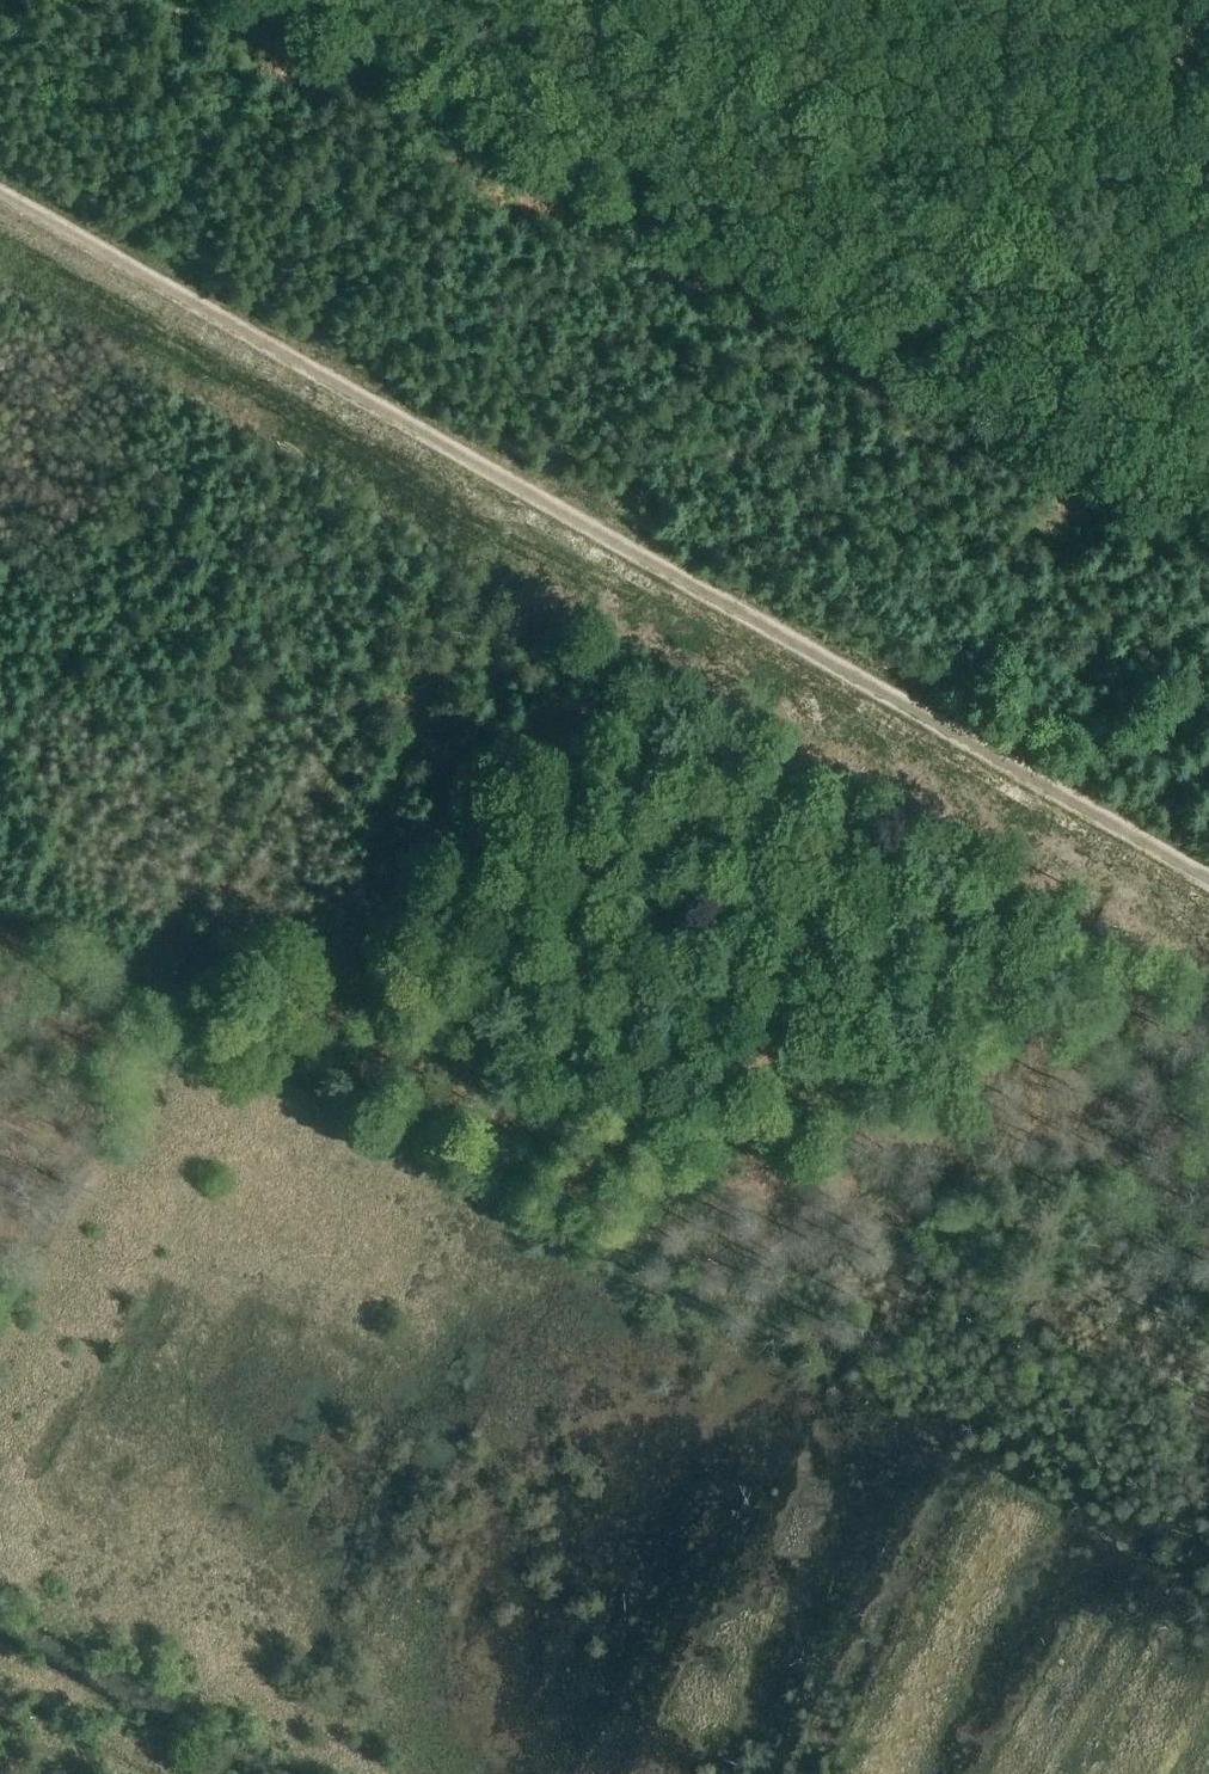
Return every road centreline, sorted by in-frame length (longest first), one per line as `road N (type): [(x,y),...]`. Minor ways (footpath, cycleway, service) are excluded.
road 1 (track): [(1208,875),(0,195)]
road 2 (track): [(566,0),(1208,357)]

